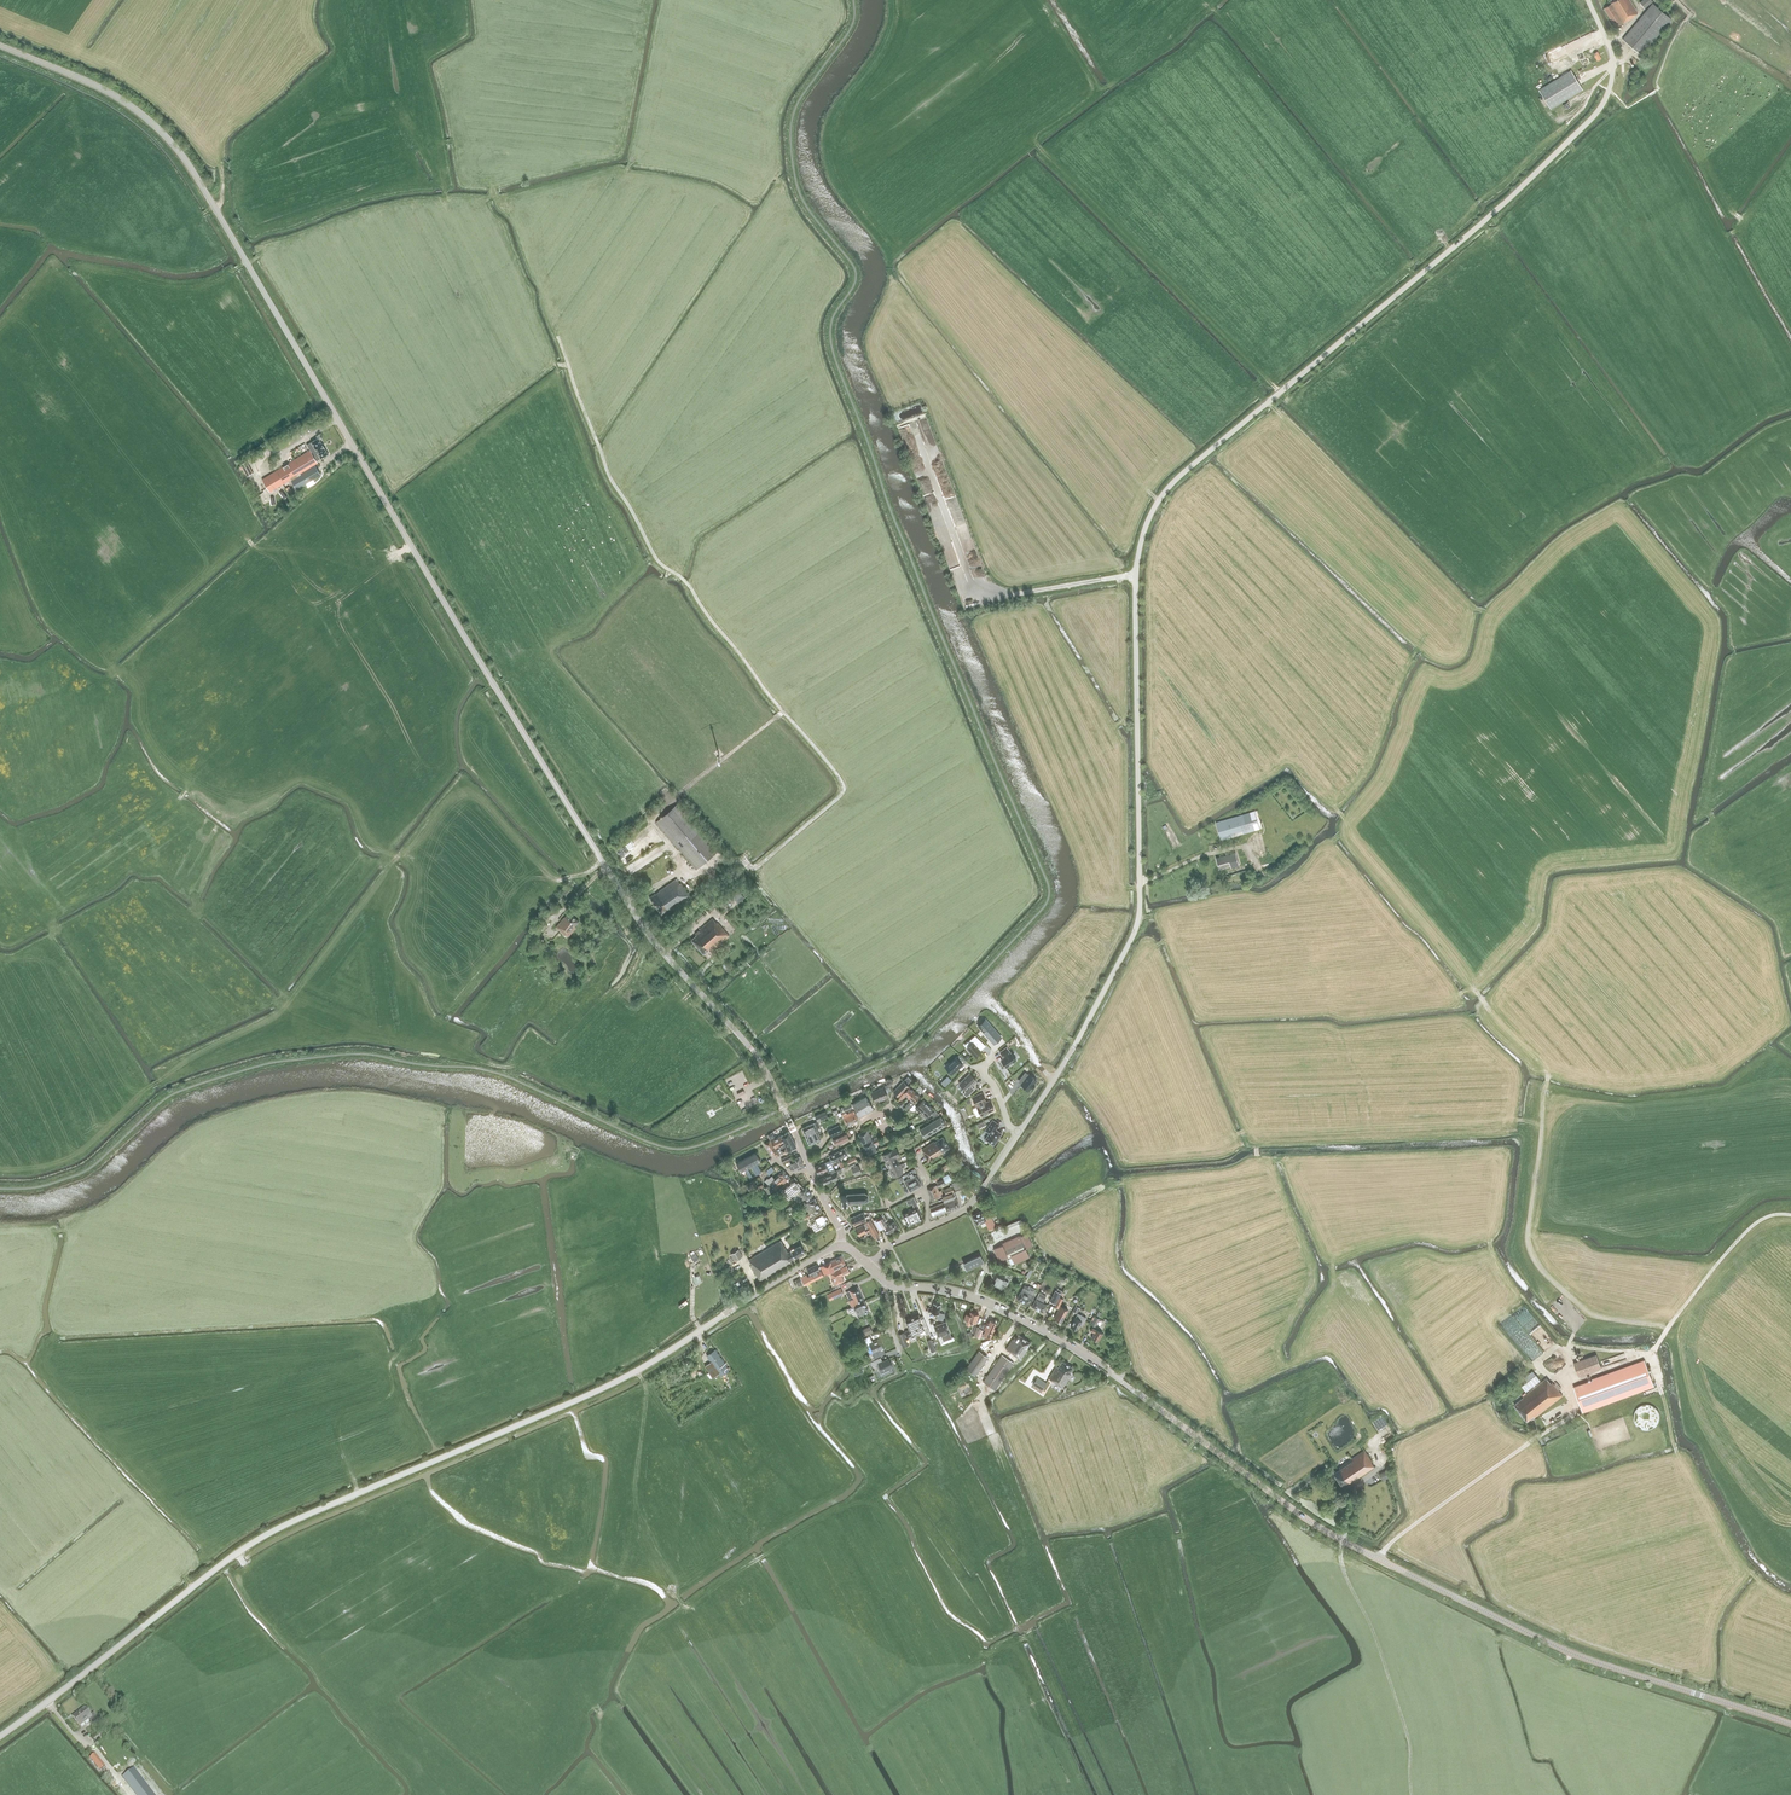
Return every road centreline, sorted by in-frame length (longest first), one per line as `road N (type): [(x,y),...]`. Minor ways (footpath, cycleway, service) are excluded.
road 1 (unclassified): [(808,1163),(756,1055),(627,901),(178,149),(121,99),(0,45)]
road 2 (tertiary): [(1019,1133),(1138,919),(1135,576),(1155,507),(1176,479),(1482,223),(1592,118),(1609,90),(1612,63),(1588,0)]
road 3 (tertiary): [(1790,1725),(1557,1648),(1342,1542),(1051,1335),(974,1298),(896,1287),(870,1267)]
road 4 (tertiary): [(0,1736),(263,1537),(629,1375),(841,1247)]
road 5 (track): [(676,873),(730,862),(755,869),(843,788),(689,586),(653,554),(612,480),(559,337)]
road 6 (track): [(1665,1333),(1592,1310),(1523,1267),(1518,1223),(1531,1073),(1475,990)]
road 7 (track): [(1567,1383),(1652,1353),(1748,1230),(1767,1217),(1790,1215)]
road 8 (track): [(1342,1542),(1345,1575),(1407,1735),(1411,1794)]
road 9 (track): [(685,1607),(635,1519),(645,1419),(636,1371)]
road 10 (residential): [(926,1229),(928,1179),(890,1110),(808,1163)]
road 11 (track): [(649,821),(782,712)]
road 12 (tertiary): [(926,1229),(966,1210),(1019,1133)]

